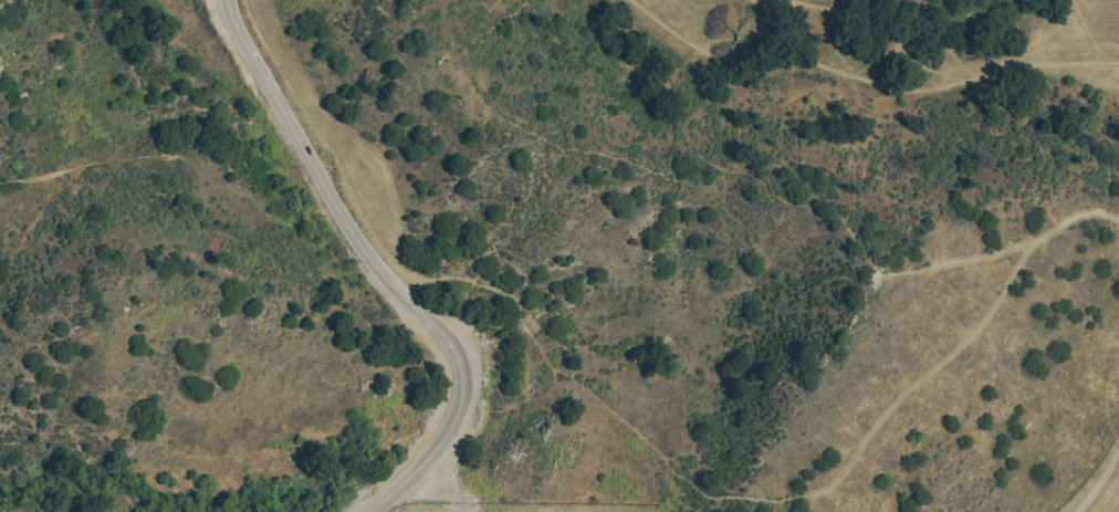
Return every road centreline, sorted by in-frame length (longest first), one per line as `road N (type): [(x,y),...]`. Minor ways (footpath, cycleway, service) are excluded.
road 1 (secondary): [(370,510),(449,429),(463,385),(458,357),(441,328),(358,242),(240,34),(229,0)]
road 2 (track): [(331,197),(306,220),(290,222),(184,156),(168,155),(80,163),(0,182)]

